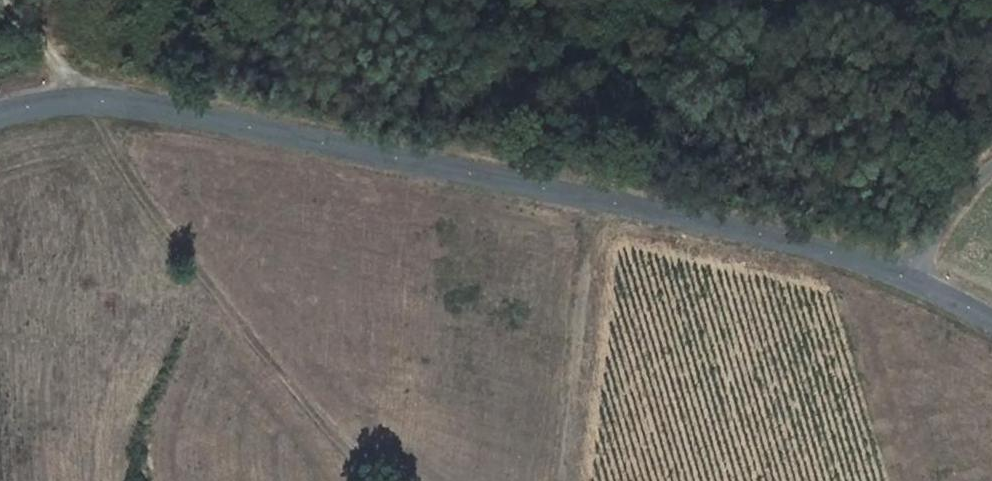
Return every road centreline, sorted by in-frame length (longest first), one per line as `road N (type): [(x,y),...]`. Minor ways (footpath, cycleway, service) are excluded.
road 1 (tertiary): [(910,275),(800,244),(208,114),(86,99),(0,114)]
road 2 (track): [(0,0),(86,99),(152,205),(277,367),(335,436),(397,480)]
road 3 (unclassified): [(910,275),(962,197),(991,167)]

